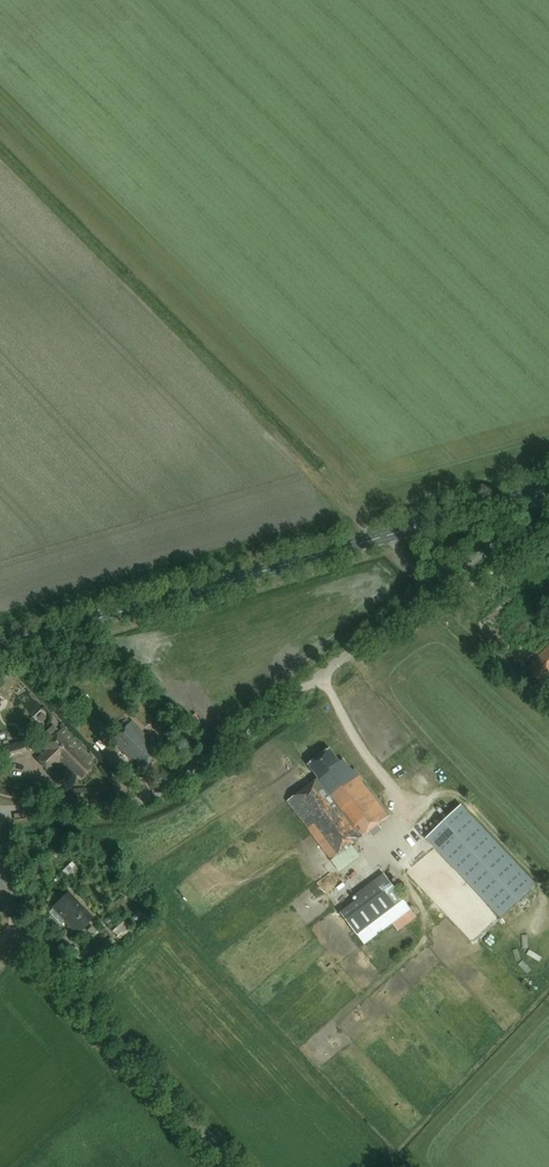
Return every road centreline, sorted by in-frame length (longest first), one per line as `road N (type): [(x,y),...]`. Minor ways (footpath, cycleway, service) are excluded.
road 1 (unclassified): [(548,519),(479,556),(161,792),(113,806),(0,810)]
road 2 (primary): [(0,645),(548,487)]
road 3 (tertiary): [(227,1166),(21,937),(0,876)]

